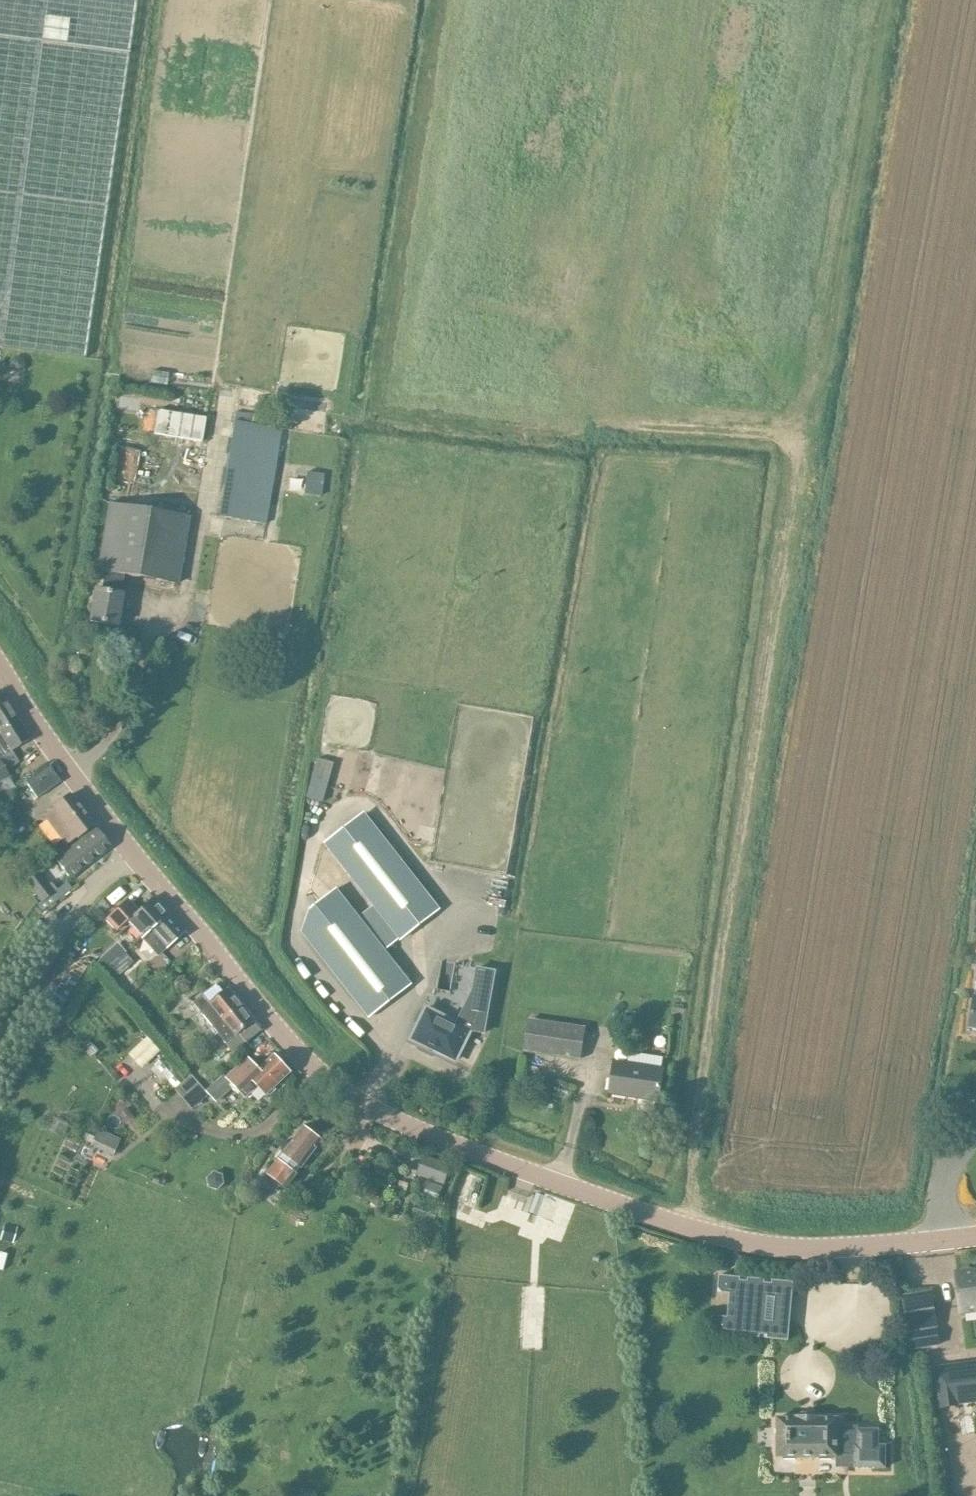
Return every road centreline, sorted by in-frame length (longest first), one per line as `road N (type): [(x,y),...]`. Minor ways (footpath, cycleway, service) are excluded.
road 1 (unclassified): [(130,848),(310,1057),(409,1125),(625,1208),(761,1244),(827,1249),(975,1233)]
road 2 (residential): [(0,1037),(26,1004),(73,904),(130,848)]
road 3 (unclassified): [(0,659),(130,848)]

